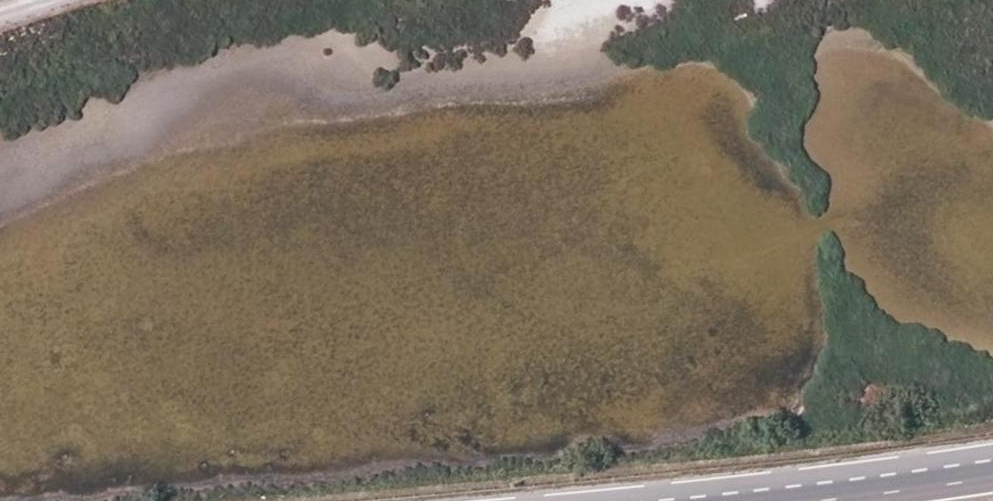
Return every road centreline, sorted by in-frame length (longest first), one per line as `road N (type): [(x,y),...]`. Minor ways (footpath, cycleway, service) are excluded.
road 1 (trunk): [(992,476),(805,500)]

